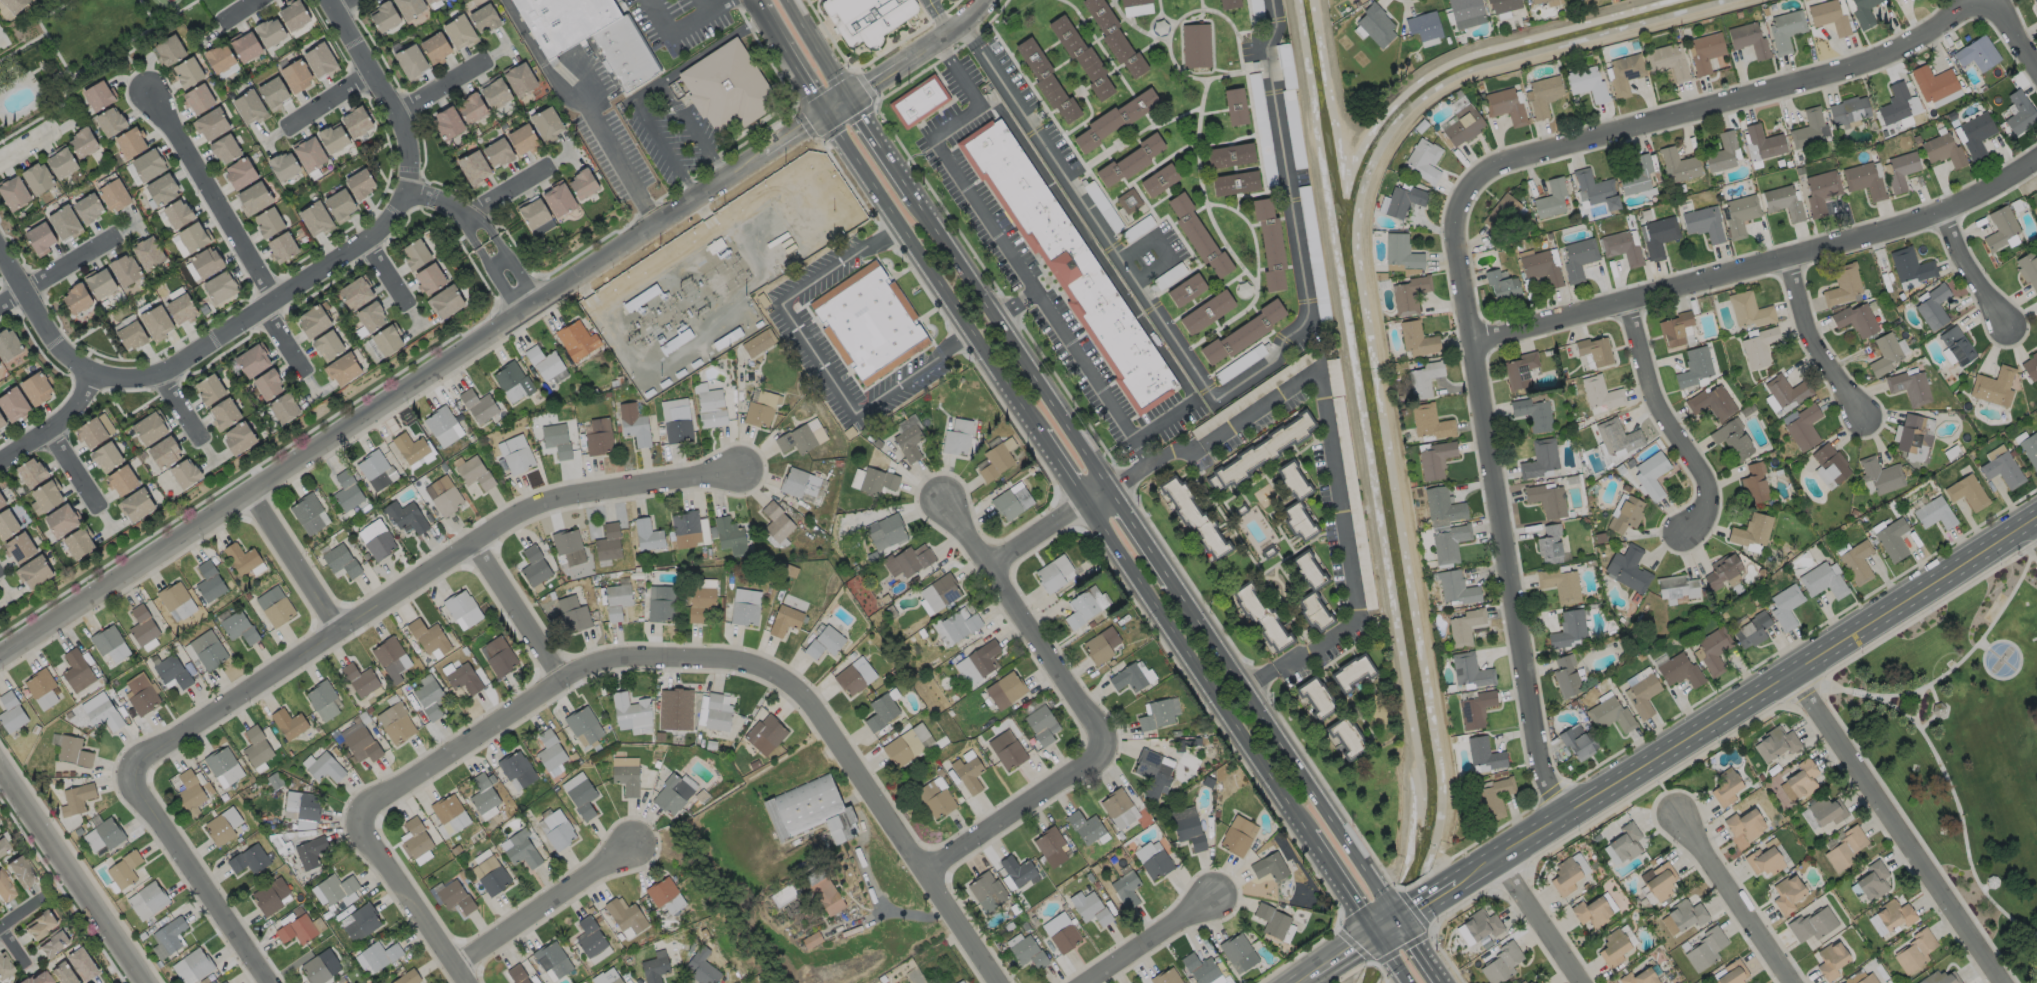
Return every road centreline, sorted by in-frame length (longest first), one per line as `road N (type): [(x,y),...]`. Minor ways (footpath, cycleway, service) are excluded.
road 1 (tertiary): [(0,659),(851,100)]
road 2 (residential): [(998,982),(931,872),(802,695),(726,663),(606,660),(562,677),(355,818)]
road 3 (residential): [(329,0),(398,114),(413,154),(410,191),(371,241),(164,371),(133,382),(106,380),(58,349),(0,252)]
road 4 (residential): [(128,773),(341,629),(546,505),(739,471)]
road 5 (secondary): [(2036,517),(1455,881)]
road 6 (residential): [(1565,814),(1543,775),(1452,248),(1455,206)]
road 7 (residential): [(2036,166),(1948,211),(1469,343)]
road 8 (residential): [(1984,0),(1915,45),(1825,80),(1512,157),(1480,174),(1455,206)]
road 9 (residential): [(931,872),(1107,752),(943,502)]
road 10 (primary): [(1087,500),(1304,837)]
road 11 (primary): [(826,117),(1040,433)]
road 12 (residential): [(1795,669),(2008,982)]
road 13 (primary): [(1383,882),(1175,579)]
road 14 (primary): [(1111,487),(913,196)]
road 15 (tertiary): [(150,982),(0,758)]
road 16 (residential): [(1679,538),(1701,517),(1707,483),(1661,412),(1631,300)]
road 17 (residential): [(269,982),(128,773)]
road 18 (residential): [(147,89),(275,301)]
road 19 (residential): [(456,967),(630,849)]
road 20 (residential): [(1793,982),(1681,816)]
road 21 (residential): [(355,818),(467,982)]
road 22 (residential): [(1863,427),(1803,317),(1790,257)]
road 23 (residential): [(851,100),(939,48),(987,0)]
road 24 (residential): [(341,629),(253,493)]
road 25 (residential): [(1215,892),(1083,982)]
road 26 (residential): [(475,546),(562,677)]
road 27 (residential): [(1498,856),(1582,982)]
road 28 (residential): [(2013,333),(1957,248),(1948,211)]
road 29 (residential): [(0,464),(62,424),(94,373)]
road 30 (residential): [(0,303),(115,236)]
road 31 (primary): [(760,7),(826,117)]

